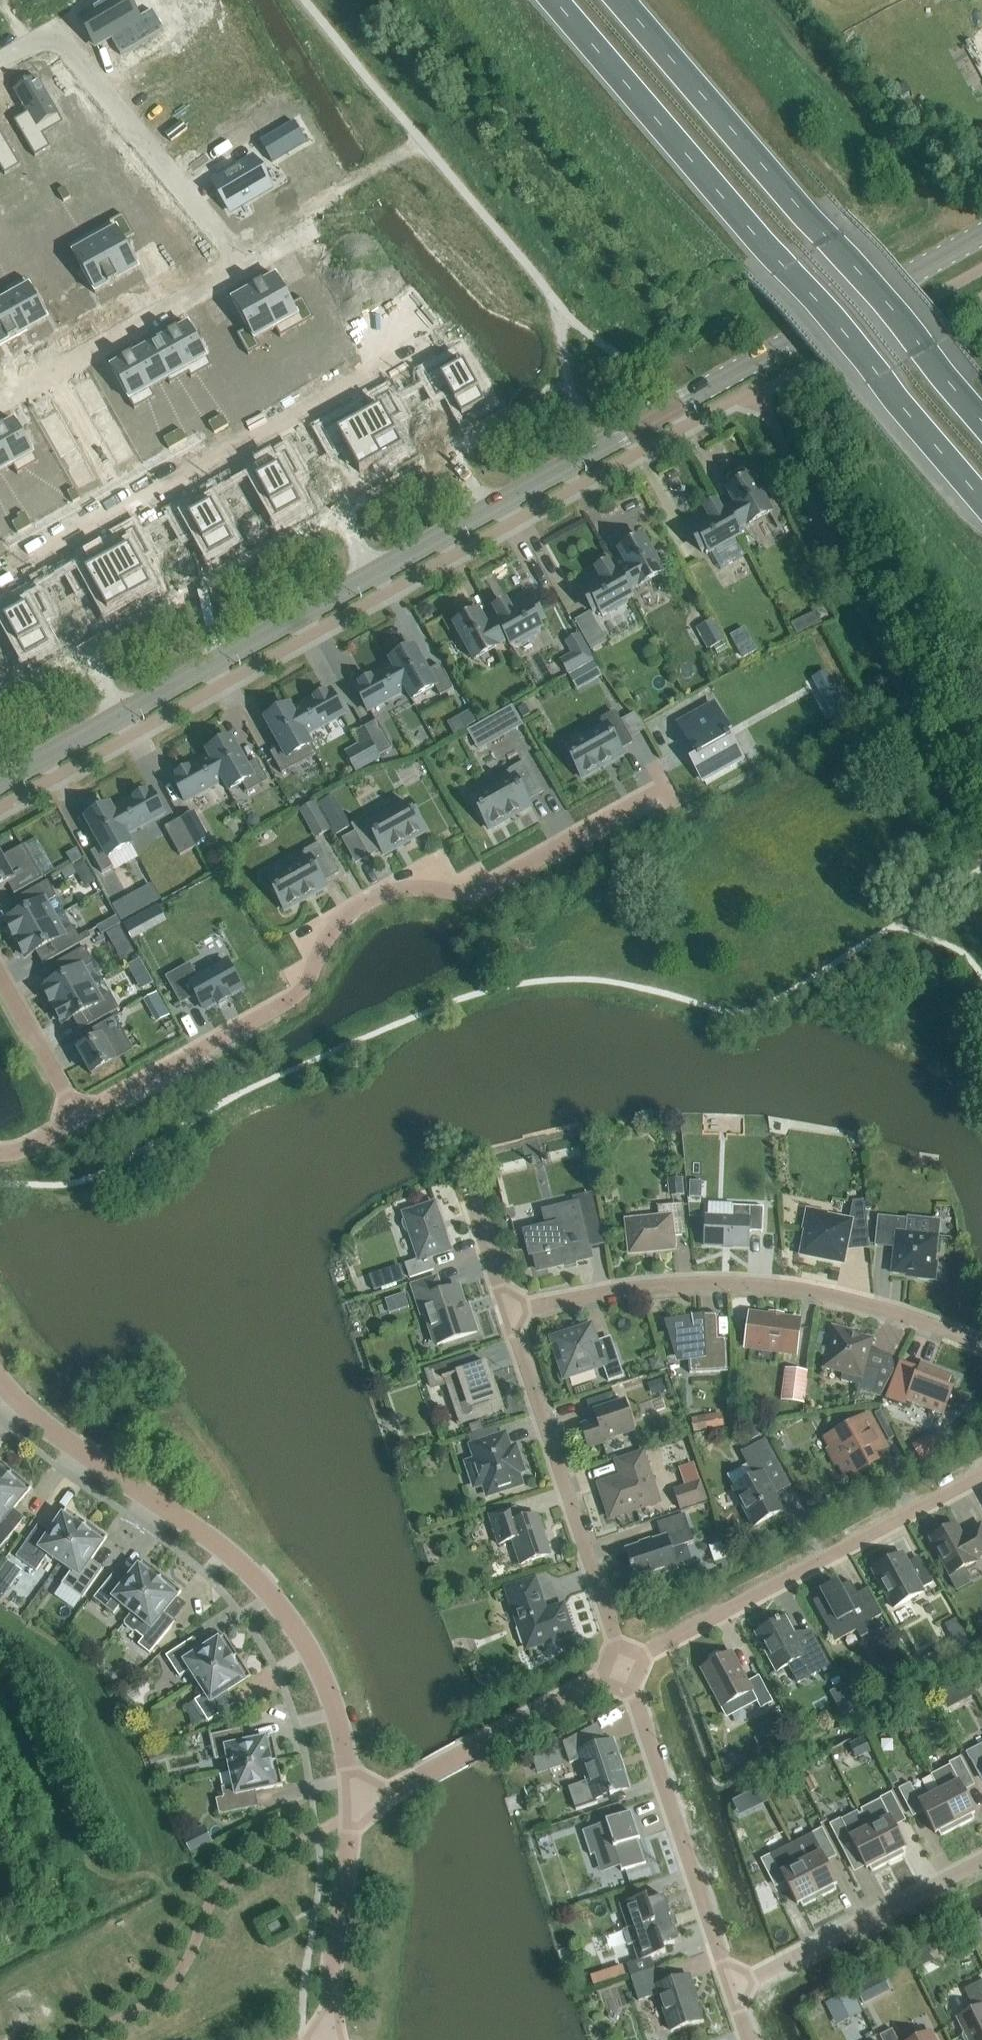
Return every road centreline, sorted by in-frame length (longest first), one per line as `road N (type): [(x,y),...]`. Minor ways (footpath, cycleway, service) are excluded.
road 1 (secondary): [(0,782),(981,235)]
road 2 (residential): [(79,1117),(291,999),(341,918),(368,900),(392,890),(489,884),(665,786)]
road 3 (trunk): [(555,0),(981,499)]
road 4 (residential): [(347,1822),(335,1714),(297,1629),(162,1506),(0,1384)]
road 5 (trunk): [(981,420),(622,0)]
road 6 (residential): [(981,1344),(866,1301),(737,1281),(612,1292),(511,1316)]
road 7 (residential): [(632,1666),(981,1460)]
road 8 (residential): [(511,1316),(552,1458),(632,1666)]
road 9 (residential): [(0,63),(54,31),(247,266)]
road 10 (residential): [(632,1666),(734,1986)]
road 11 (residential): [(347,1822),(403,1780),(632,1666)]
road 12 (residential): [(0,403),(247,266)]
road 13 (residential): [(734,1986),(981,1862)]
road 14 (residential): [(333,2021),(347,1822)]
road 15 (residential): [(79,1117),(0,977)]

